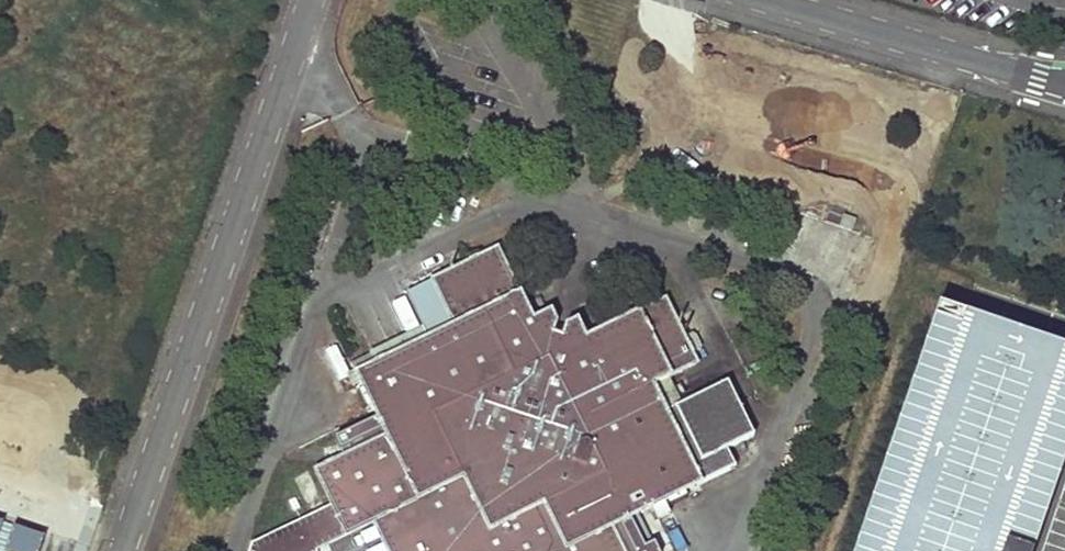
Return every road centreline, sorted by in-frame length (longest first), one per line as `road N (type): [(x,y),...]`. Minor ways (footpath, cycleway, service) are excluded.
road 1 (unclassified): [(310,0),(115,550)]
road 2 (unclassified): [(768,0),(1064,85)]

